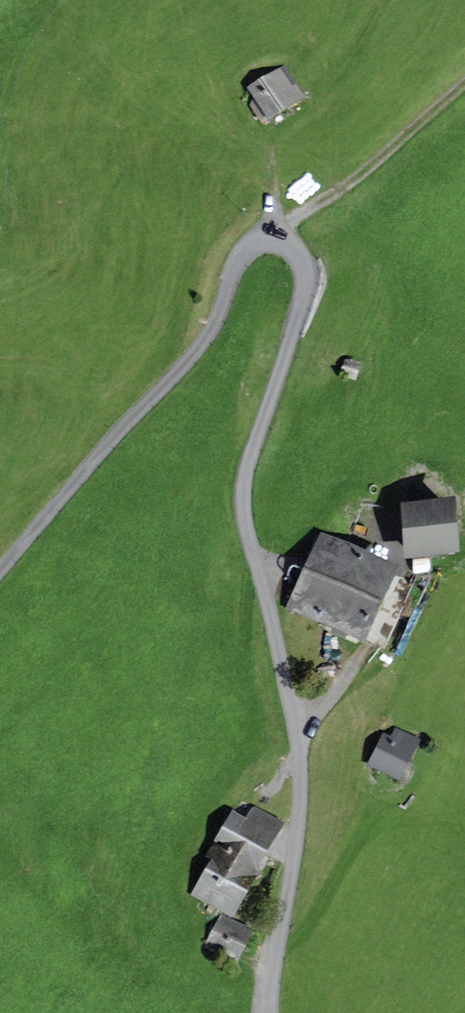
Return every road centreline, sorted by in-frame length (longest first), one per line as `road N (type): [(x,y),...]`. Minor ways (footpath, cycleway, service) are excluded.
road 1 (unclassified): [(0,565),(192,353),(239,255),(266,239),(293,249),(304,263),(306,290),(242,487),(244,525),(300,749),(296,839),(269,1012)]
road 2 (track): [(276,242),(299,213),(464,83)]
road 3 (track): [(274,954),(313,920),(361,834),(401,819),(440,822)]
road 4 (track): [(381,0),(335,84),(309,111),(269,131)]

